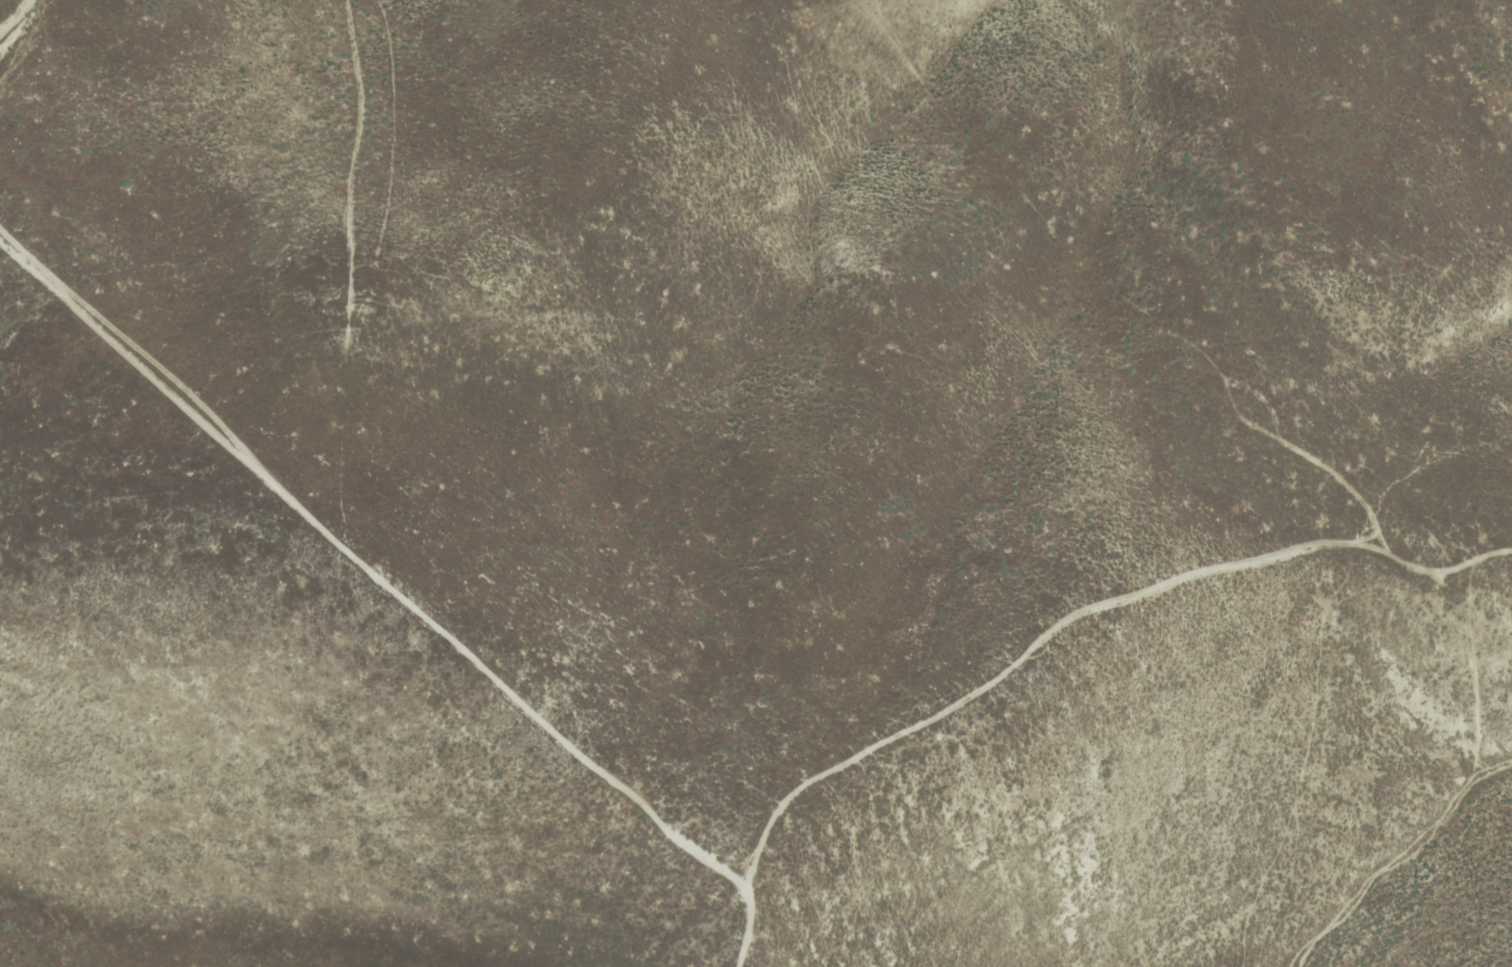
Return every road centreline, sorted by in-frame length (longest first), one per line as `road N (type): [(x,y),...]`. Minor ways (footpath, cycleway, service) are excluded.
road 1 (track): [(0,239),(595,770),(737,881),(752,912),(740,966)]
road 2 (track): [(355,0),(361,67),(347,551)]

